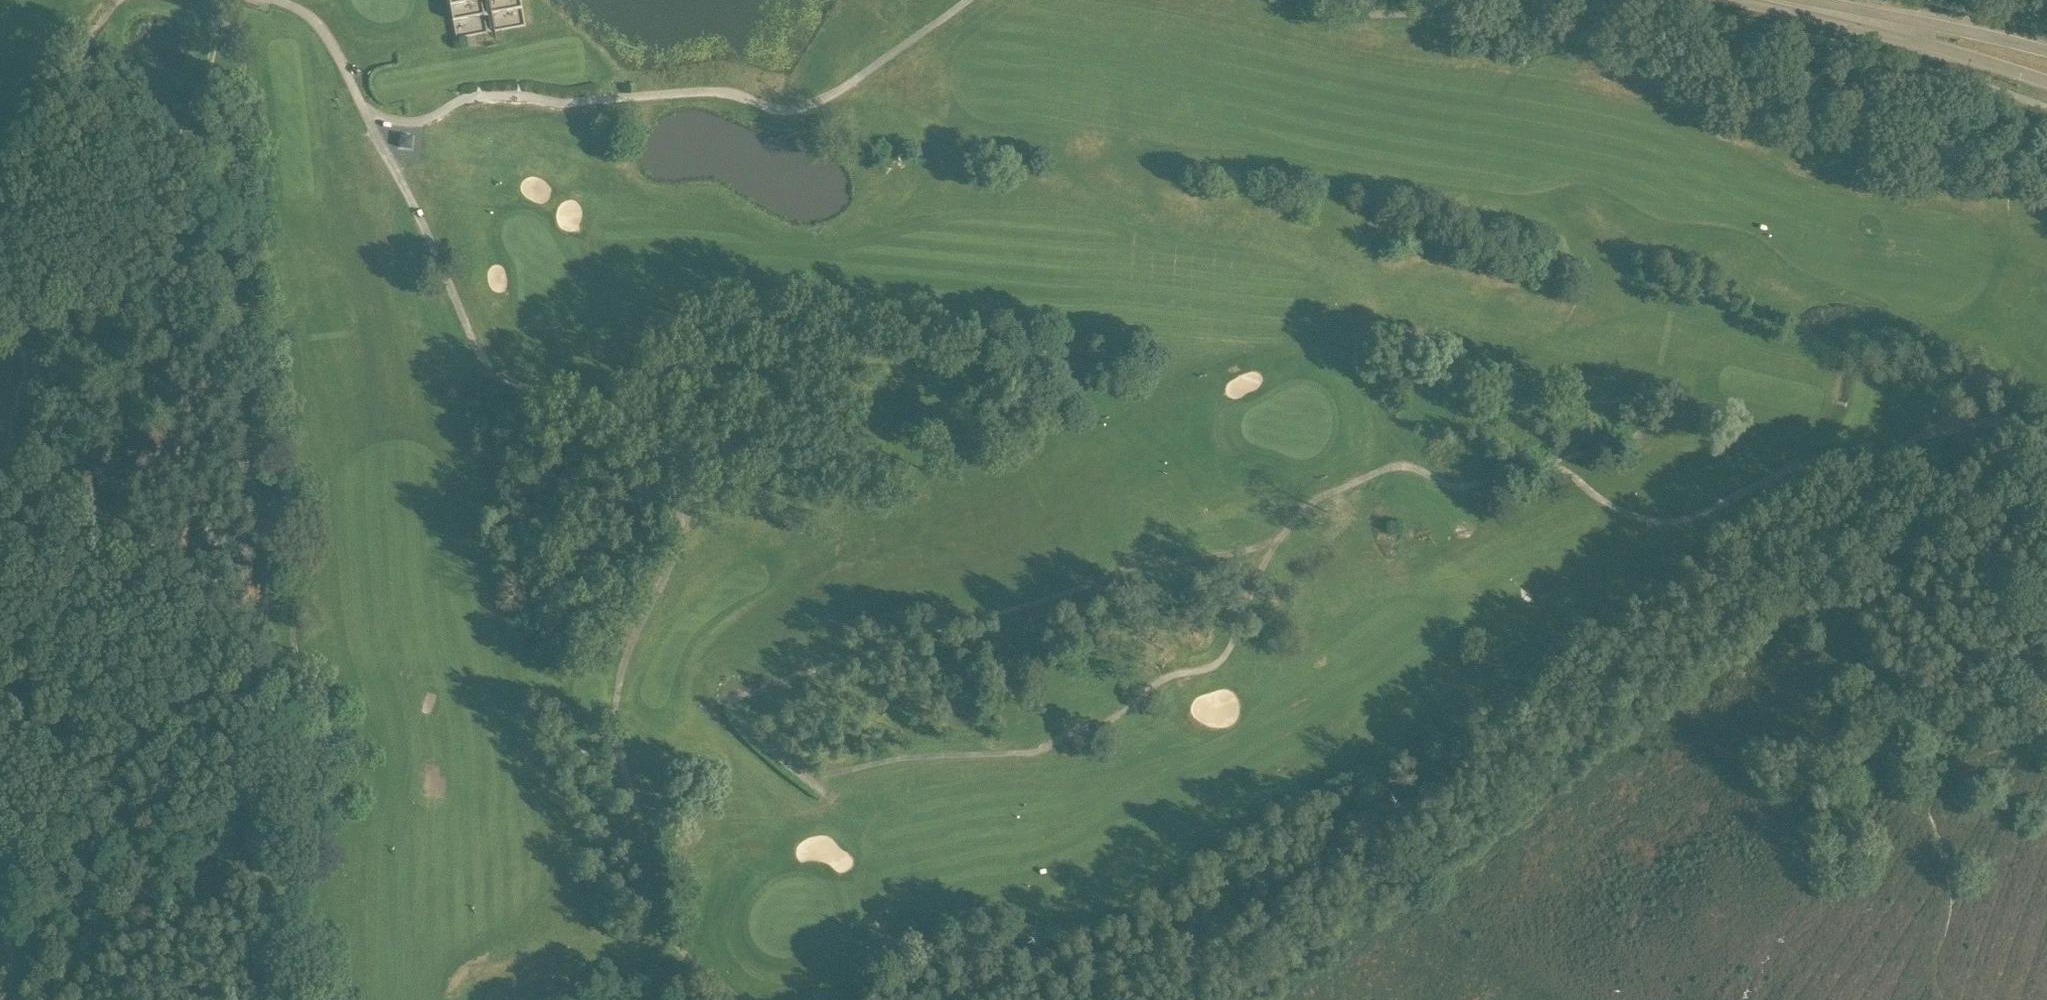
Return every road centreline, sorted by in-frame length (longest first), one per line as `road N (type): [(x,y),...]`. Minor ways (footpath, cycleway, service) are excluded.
road 1 (unclassified): [(1851,14),(2046,85)]
road 2 (unclassified): [(2046,50),(1933,21),(1851,14)]

